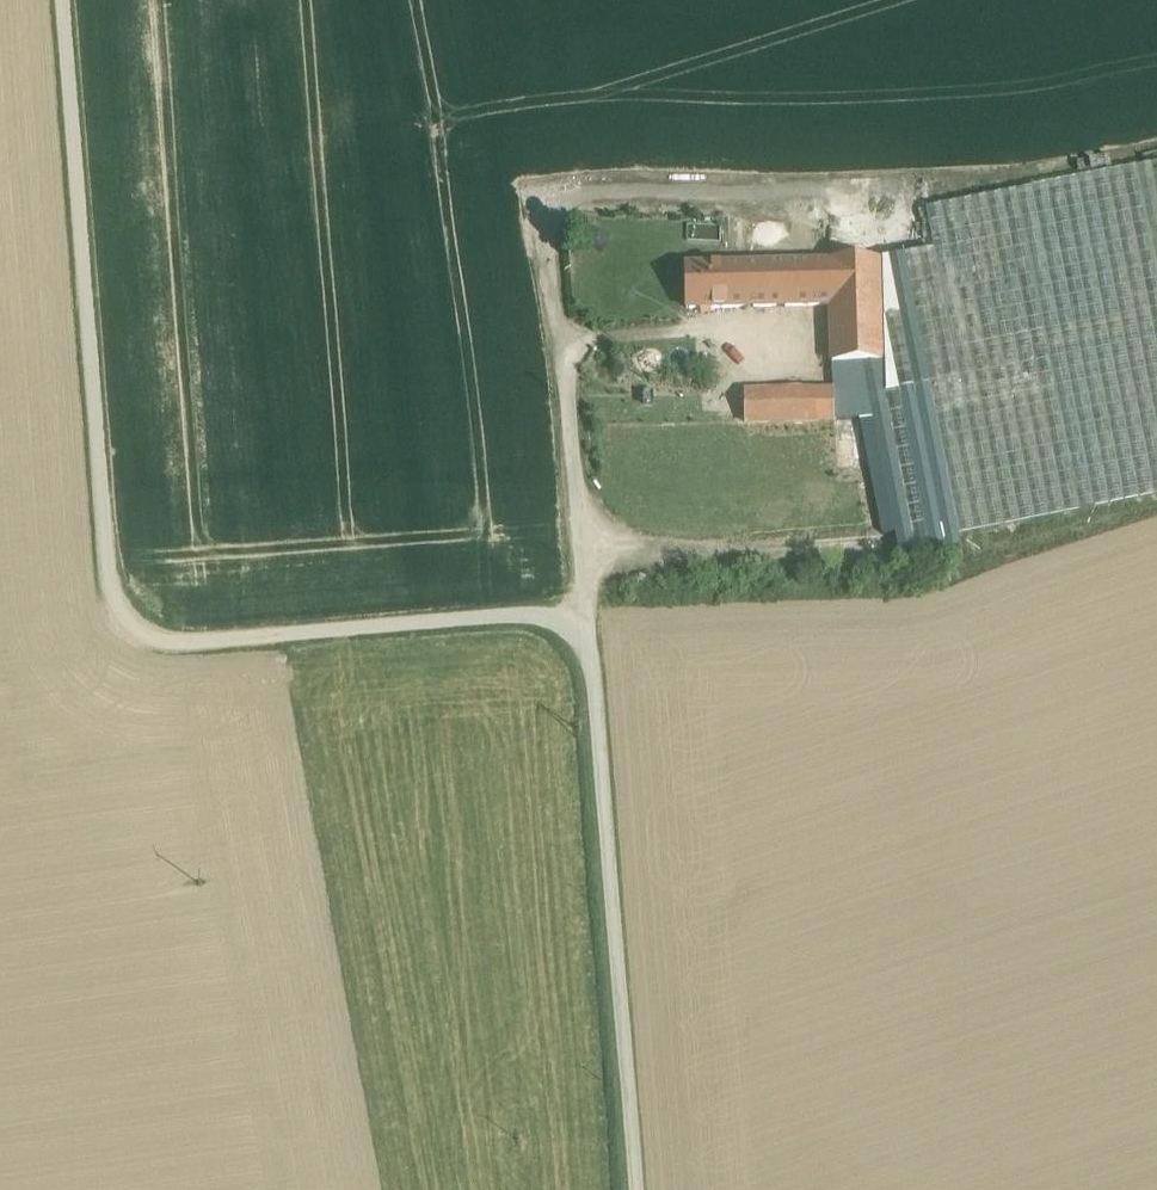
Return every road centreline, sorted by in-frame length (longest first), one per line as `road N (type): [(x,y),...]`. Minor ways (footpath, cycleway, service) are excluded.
road 1 (track): [(62,0),(113,615),(172,644),(590,614)]
road 2 (unclassified): [(642,1189),(590,614),(585,396)]

